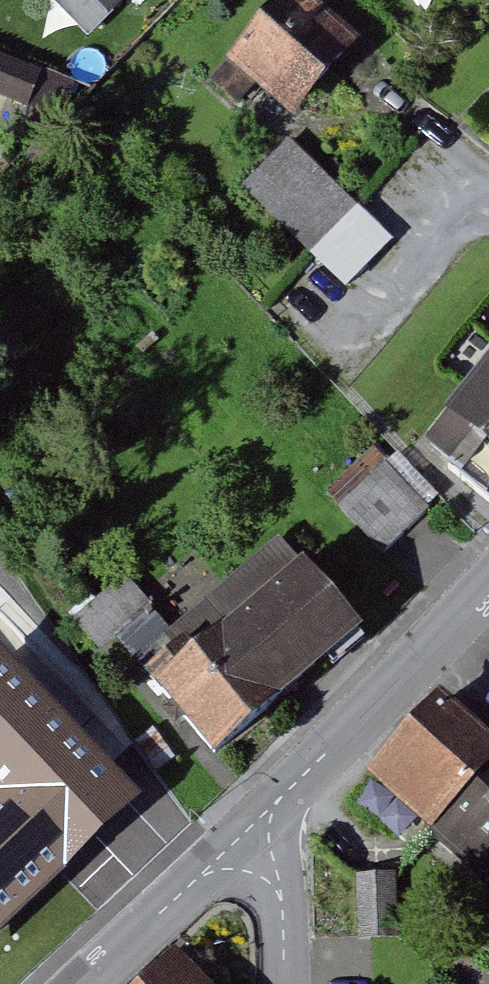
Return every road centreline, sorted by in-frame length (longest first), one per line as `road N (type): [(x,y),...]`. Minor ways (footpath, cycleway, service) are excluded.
road 1 (residential): [(238,837),(488,581)]
road 2 (residential): [(88,983),(238,837)]
road 3 (residential): [(286,983),(281,888),(238,837)]

